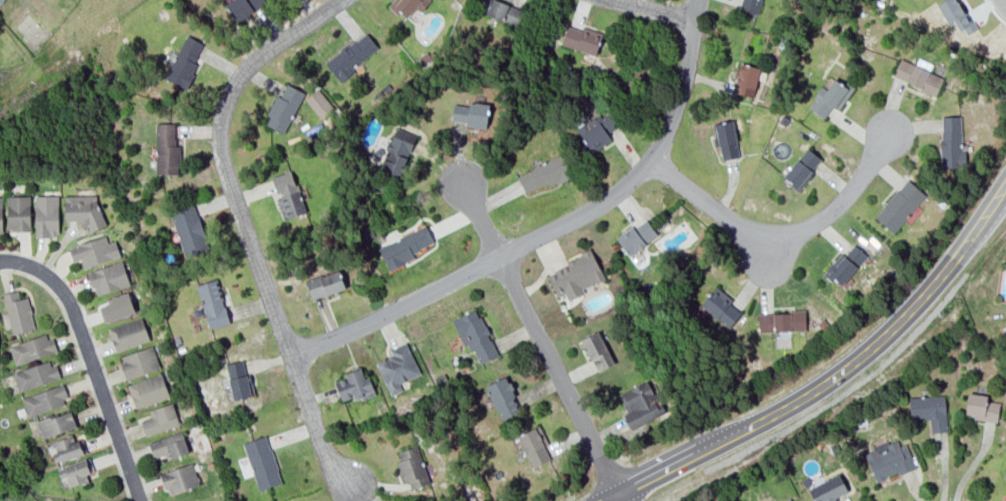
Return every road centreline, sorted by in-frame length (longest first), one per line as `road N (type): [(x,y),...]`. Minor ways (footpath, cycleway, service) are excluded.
road 1 (residential): [(293,353),(504,259),(625,189),(654,161),(667,134),(699,0)]
road 2 (residential): [(335,0),(244,67),(227,101),(223,144),(328,465),(349,492)]
road 3 (tertiary): [(598,500),(795,401),(871,348),(963,254),(1005,192)]
road 4 (residential): [(621,489),(463,181)]
road 5 (residential): [(654,161),(738,224),(786,236),(843,200),(889,134)]
road 6 (residential): [(139,500),(66,297),(48,275),(0,259)]

